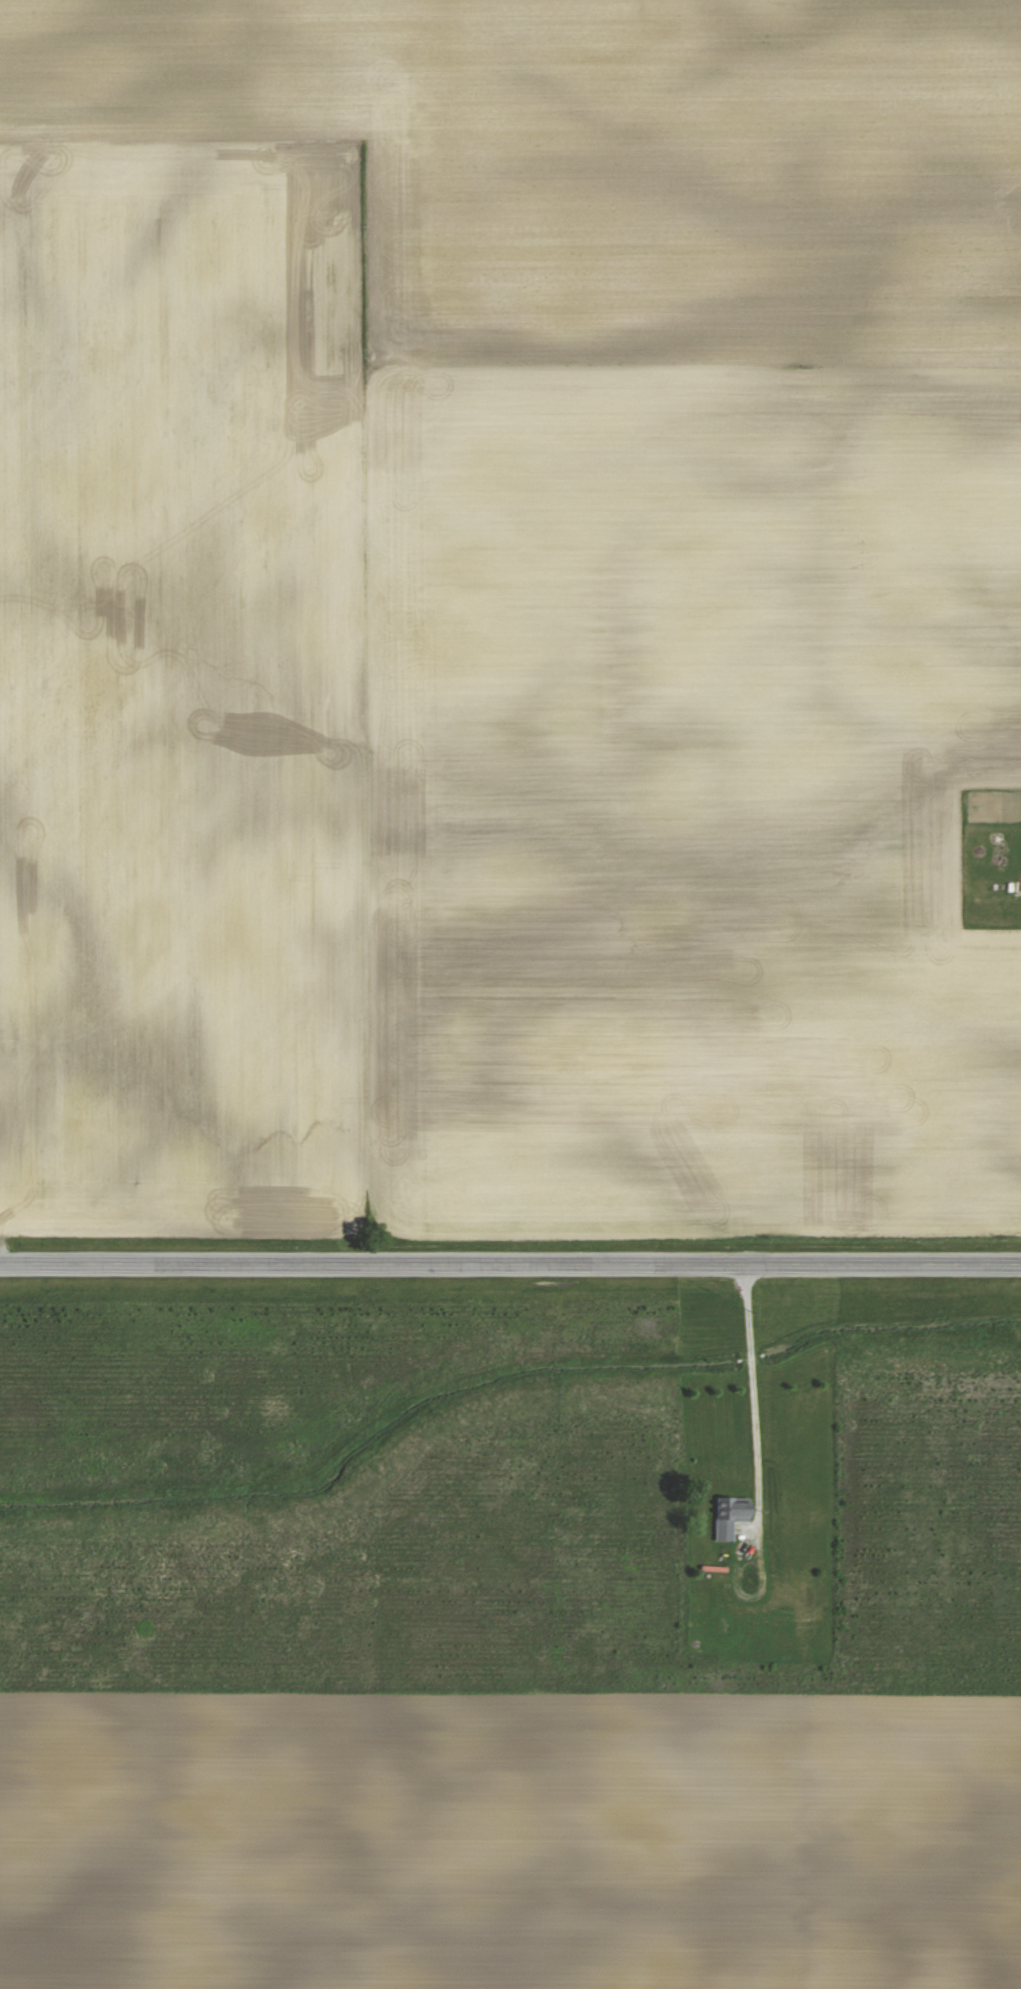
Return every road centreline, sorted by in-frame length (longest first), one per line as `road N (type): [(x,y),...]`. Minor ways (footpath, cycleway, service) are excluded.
road 1 (secondary): [(1020,1265),(0,1265)]

